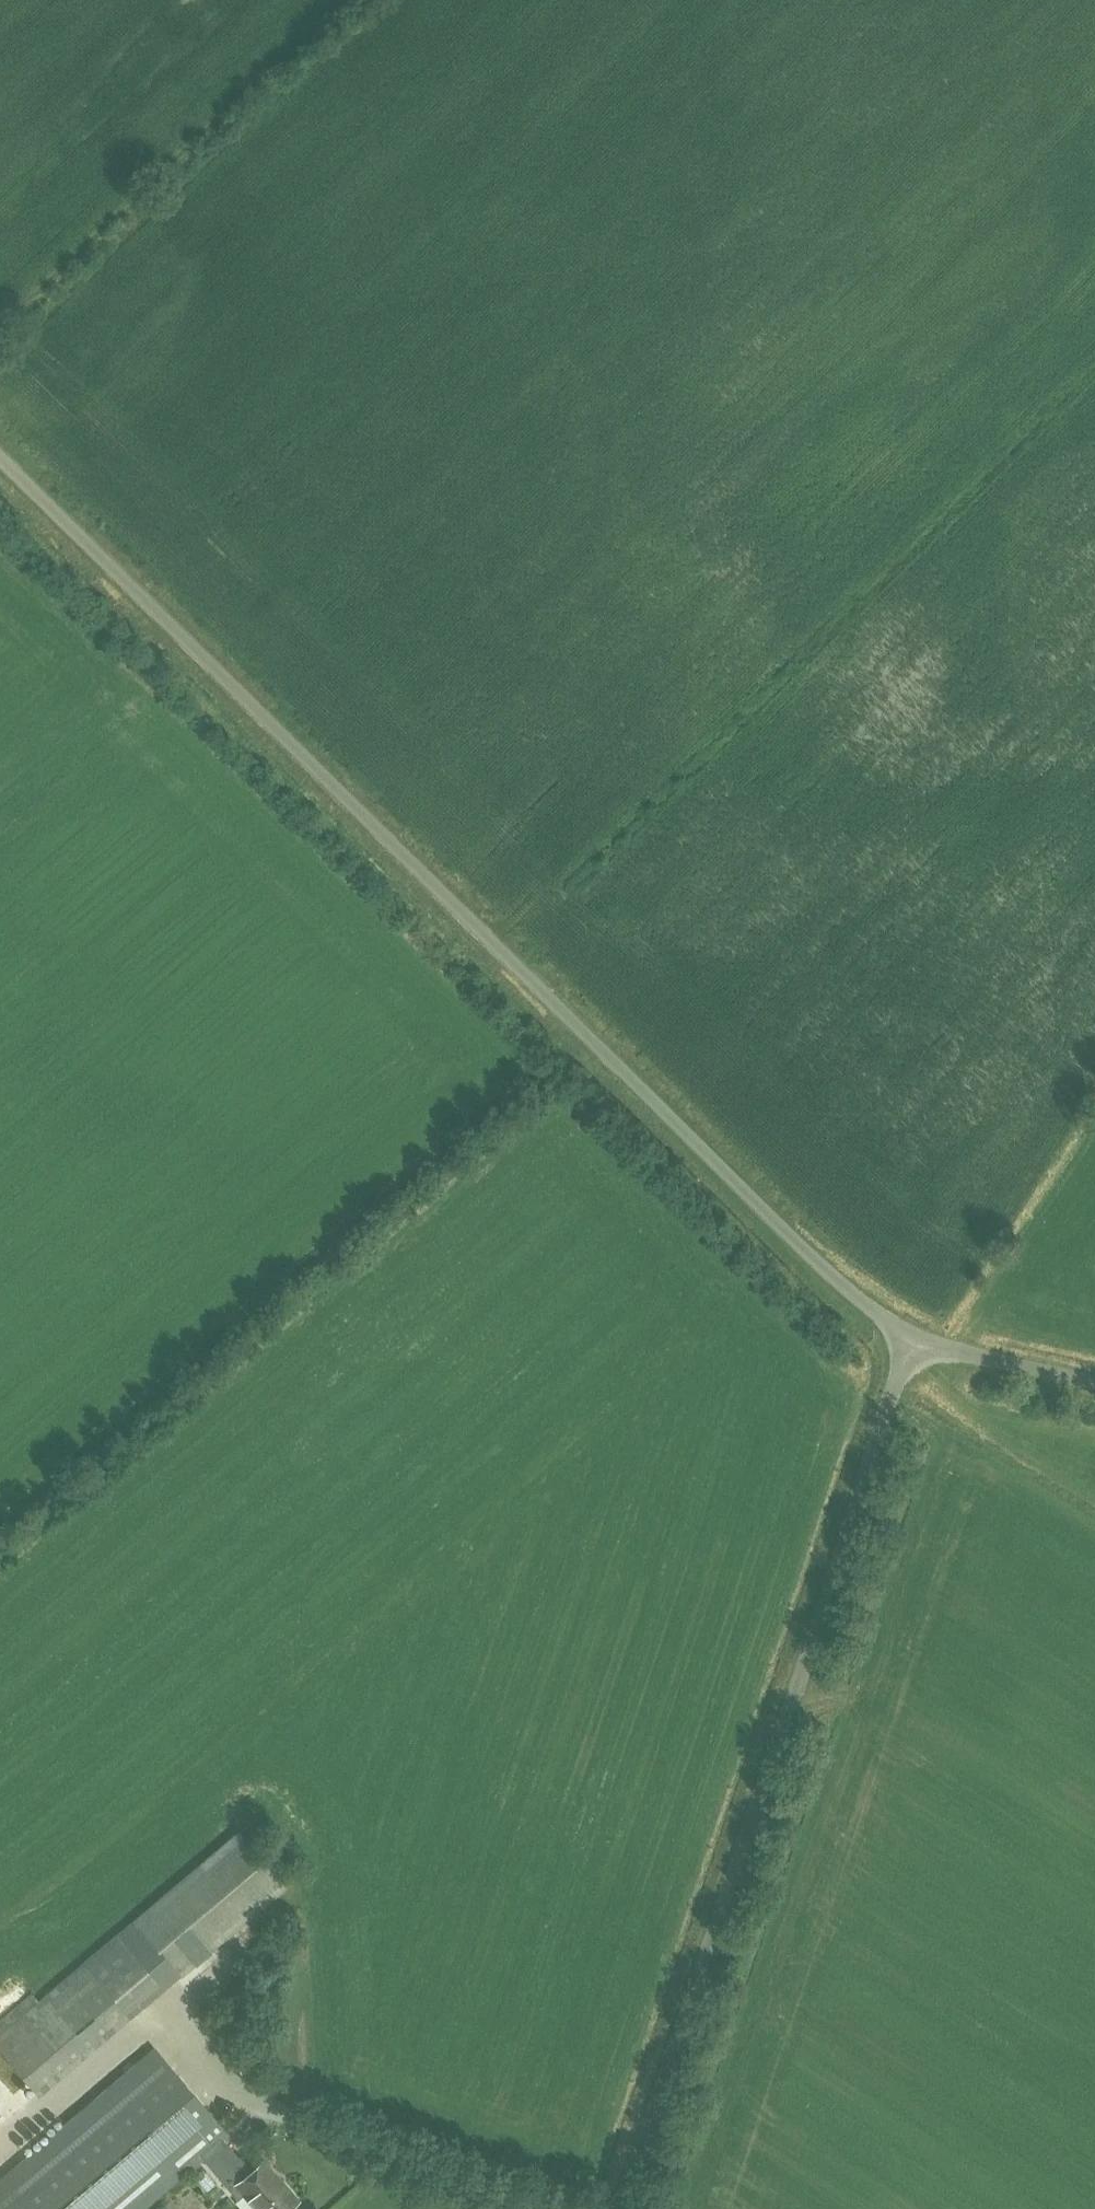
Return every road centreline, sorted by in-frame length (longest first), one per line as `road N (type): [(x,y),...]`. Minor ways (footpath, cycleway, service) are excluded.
road 1 (unclassified): [(914,1344),(528,979),(0,458)]
road 2 (unclassified): [(616,2208),(914,1344)]
road 3 (unclassified): [(1094,1385),(914,1344)]

